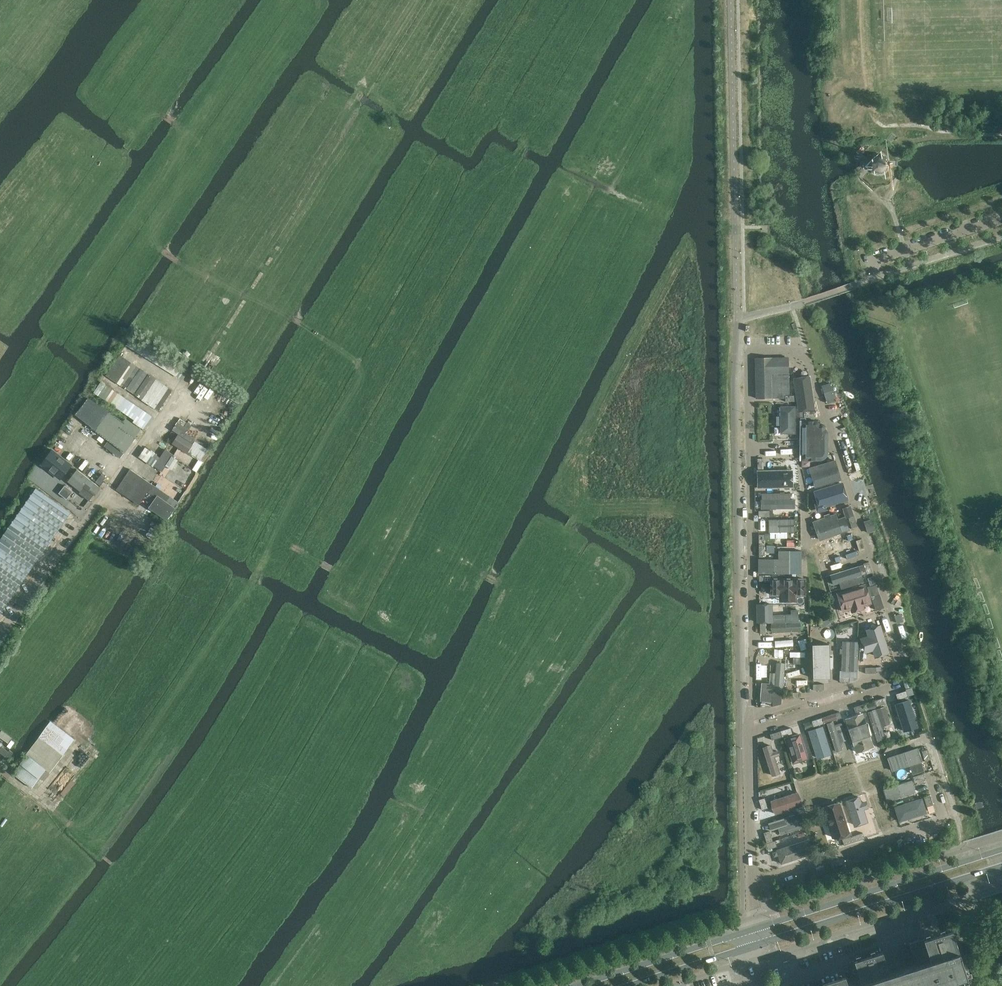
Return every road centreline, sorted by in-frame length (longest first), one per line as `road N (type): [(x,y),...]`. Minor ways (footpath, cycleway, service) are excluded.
road 1 (residential): [(750,717),(903,666),(804,356),(787,347),(748,348)]
road 2 (track): [(279,543),(194,684),(103,812),(72,825),(51,807)]
road 3 (residential): [(748,348),(750,717)]
road 4 (track): [(337,573),(279,543),(364,388),(364,364),(288,317)]
road 5 (track): [(500,582),(588,513),(686,502),(698,513),(704,592)]
road 6 (secondary): [(755,945),(1001,865)]
road 7 (secondary): [(1001,850),(755,928)]
road 8 (residential): [(752,883),(941,822),(935,785)]
road 9 (track): [(179,261),(138,234),(132,208),(172,140),(174,124),(161,114)]
road 10 (secondary): [(755,928),(580,985)]
road 11 (track): [(337,573),(395,534),(485,573)]
road 12 (residential): [(750,717),(752,883)]
road 13 (unclassified): [(869,258),(1001,217)]
road 14 (secondary): [(626,985),(755,945)]
road 15 (track): [(179,261),(288,317)]

